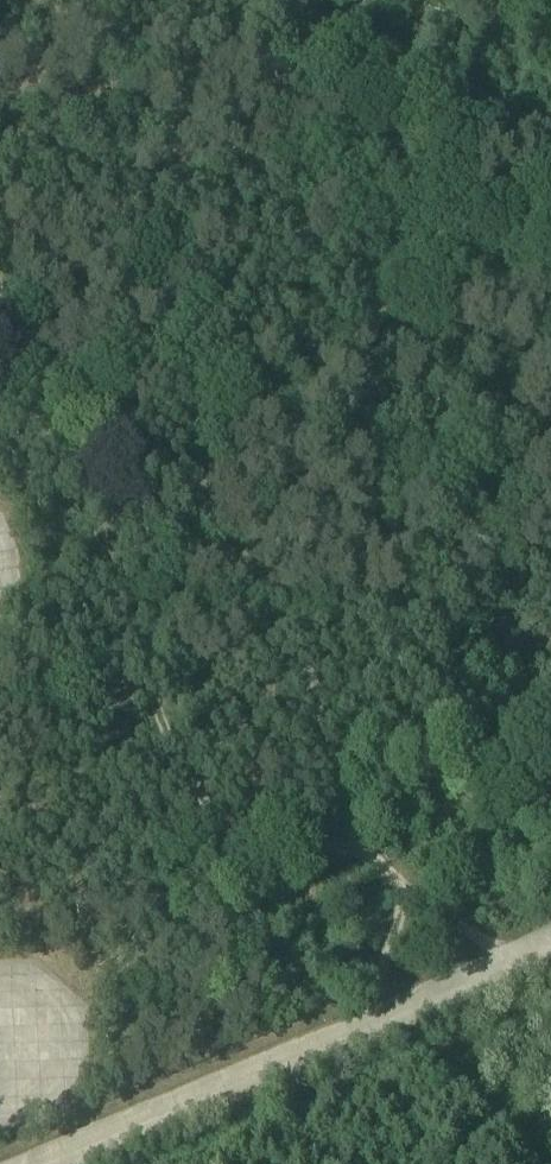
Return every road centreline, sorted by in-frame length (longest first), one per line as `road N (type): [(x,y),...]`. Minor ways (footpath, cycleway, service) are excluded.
road 1 (track): [(0,210),(231,820),(508,954)]
road 2 (unclassified): [(45,1163),(406,1007),(550,931)]

